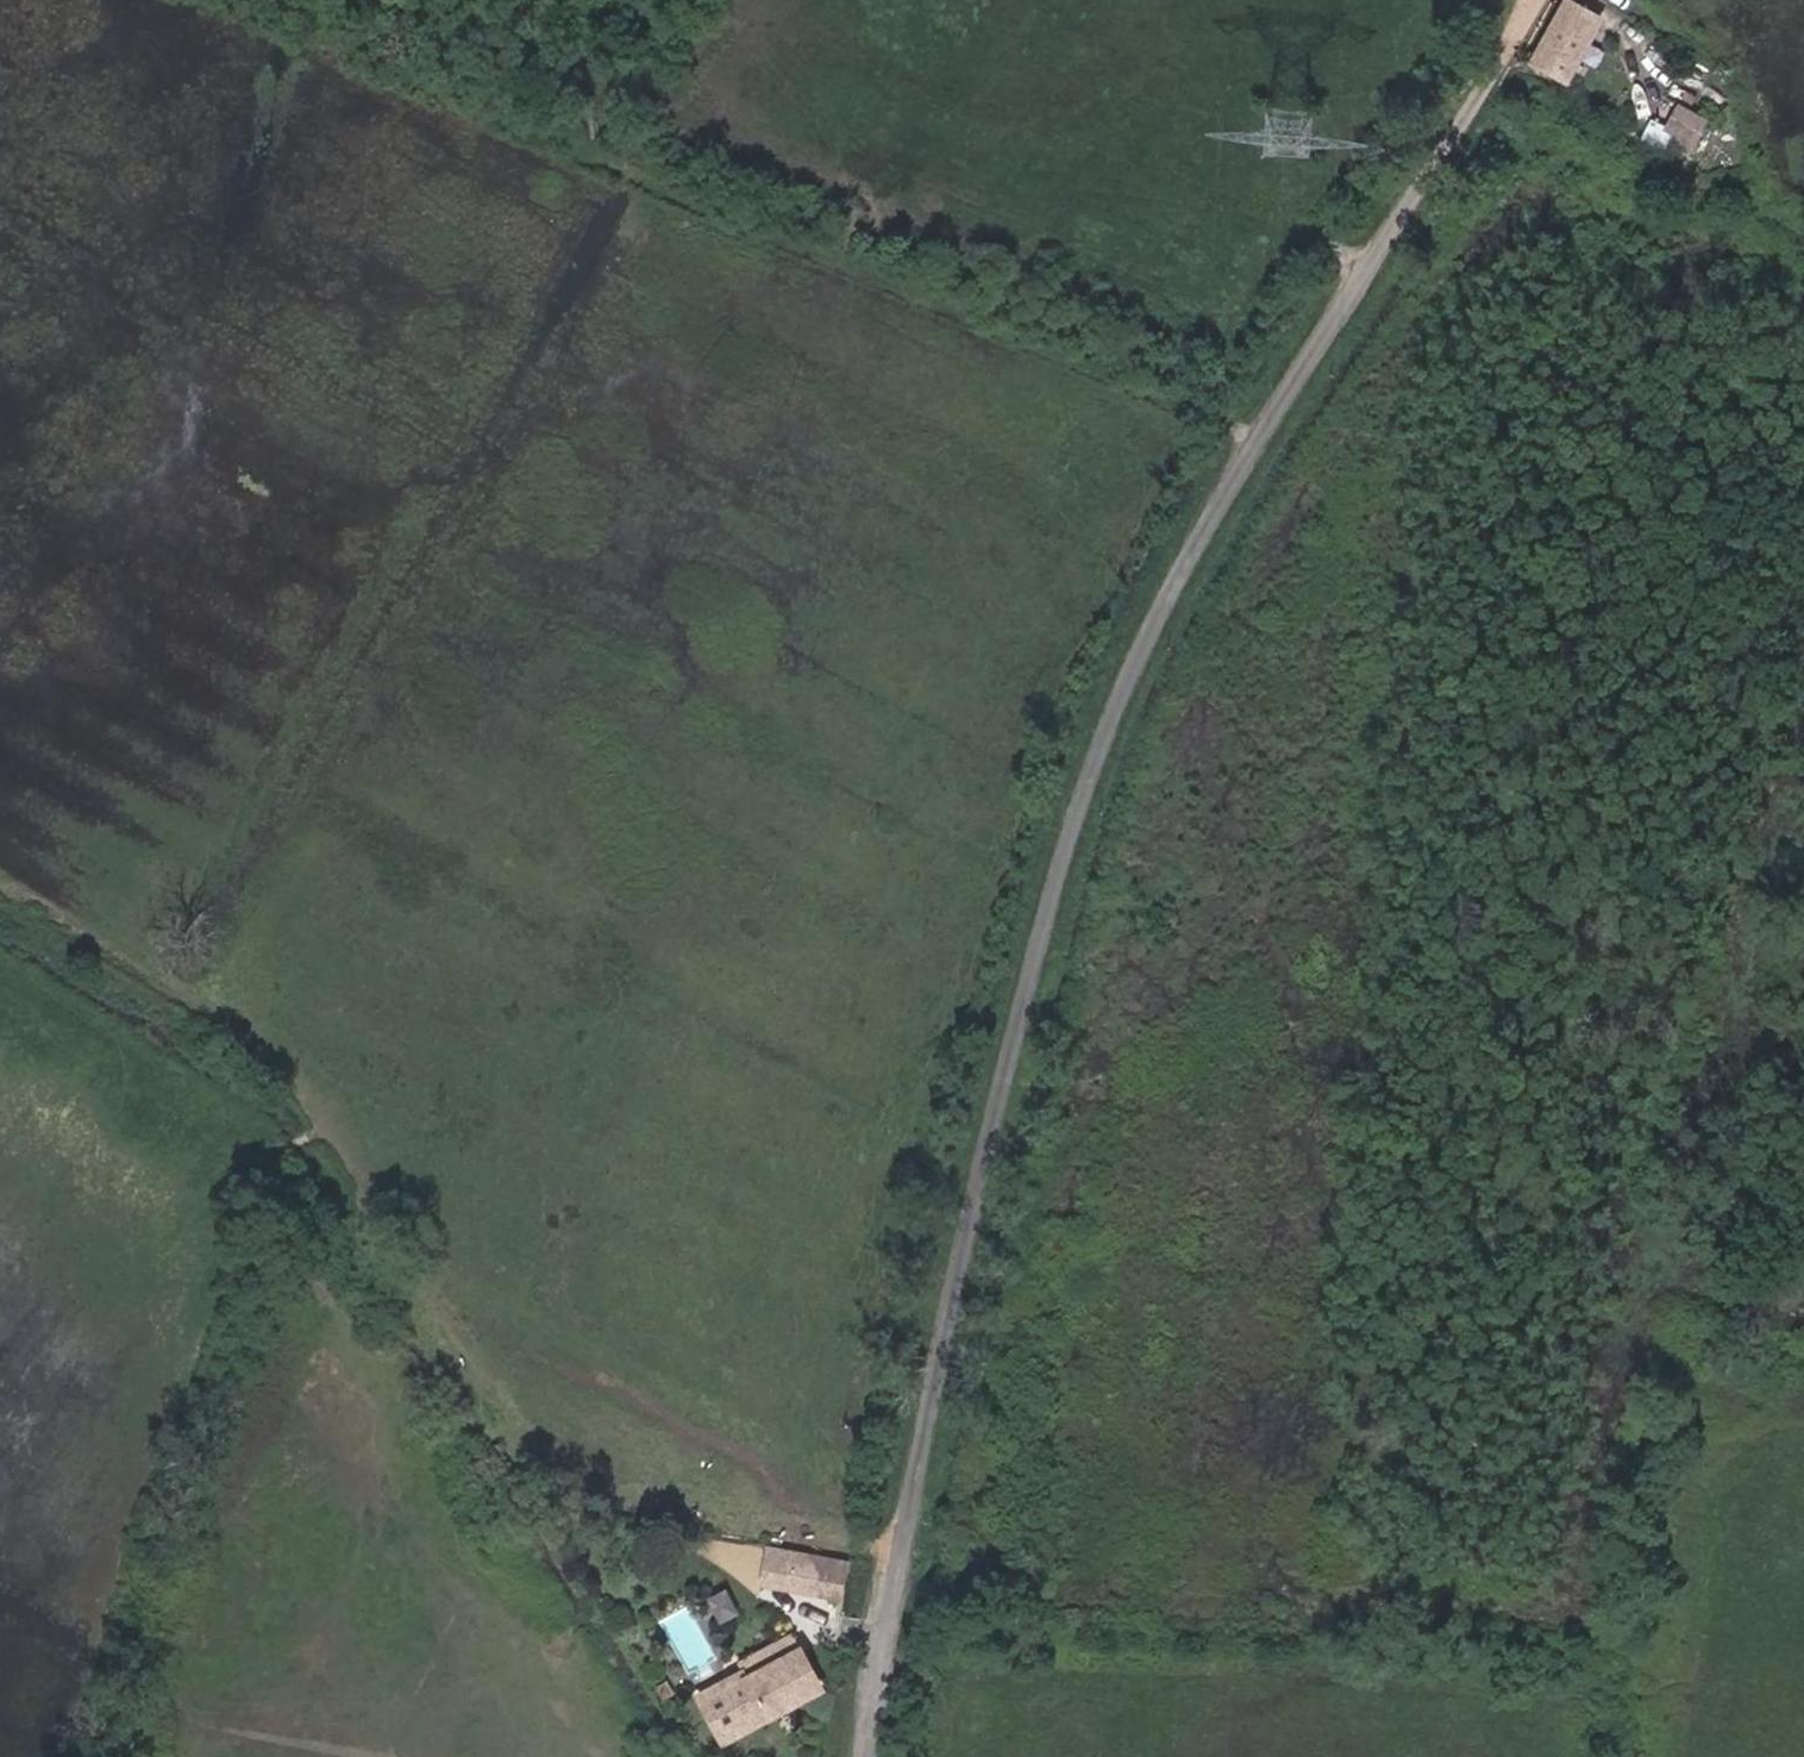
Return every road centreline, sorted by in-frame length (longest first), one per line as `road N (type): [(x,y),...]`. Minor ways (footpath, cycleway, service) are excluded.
road 1 (unclassified): [(1516,0),(1265,403),(1062,862),(929,1424),(865,1756)]

